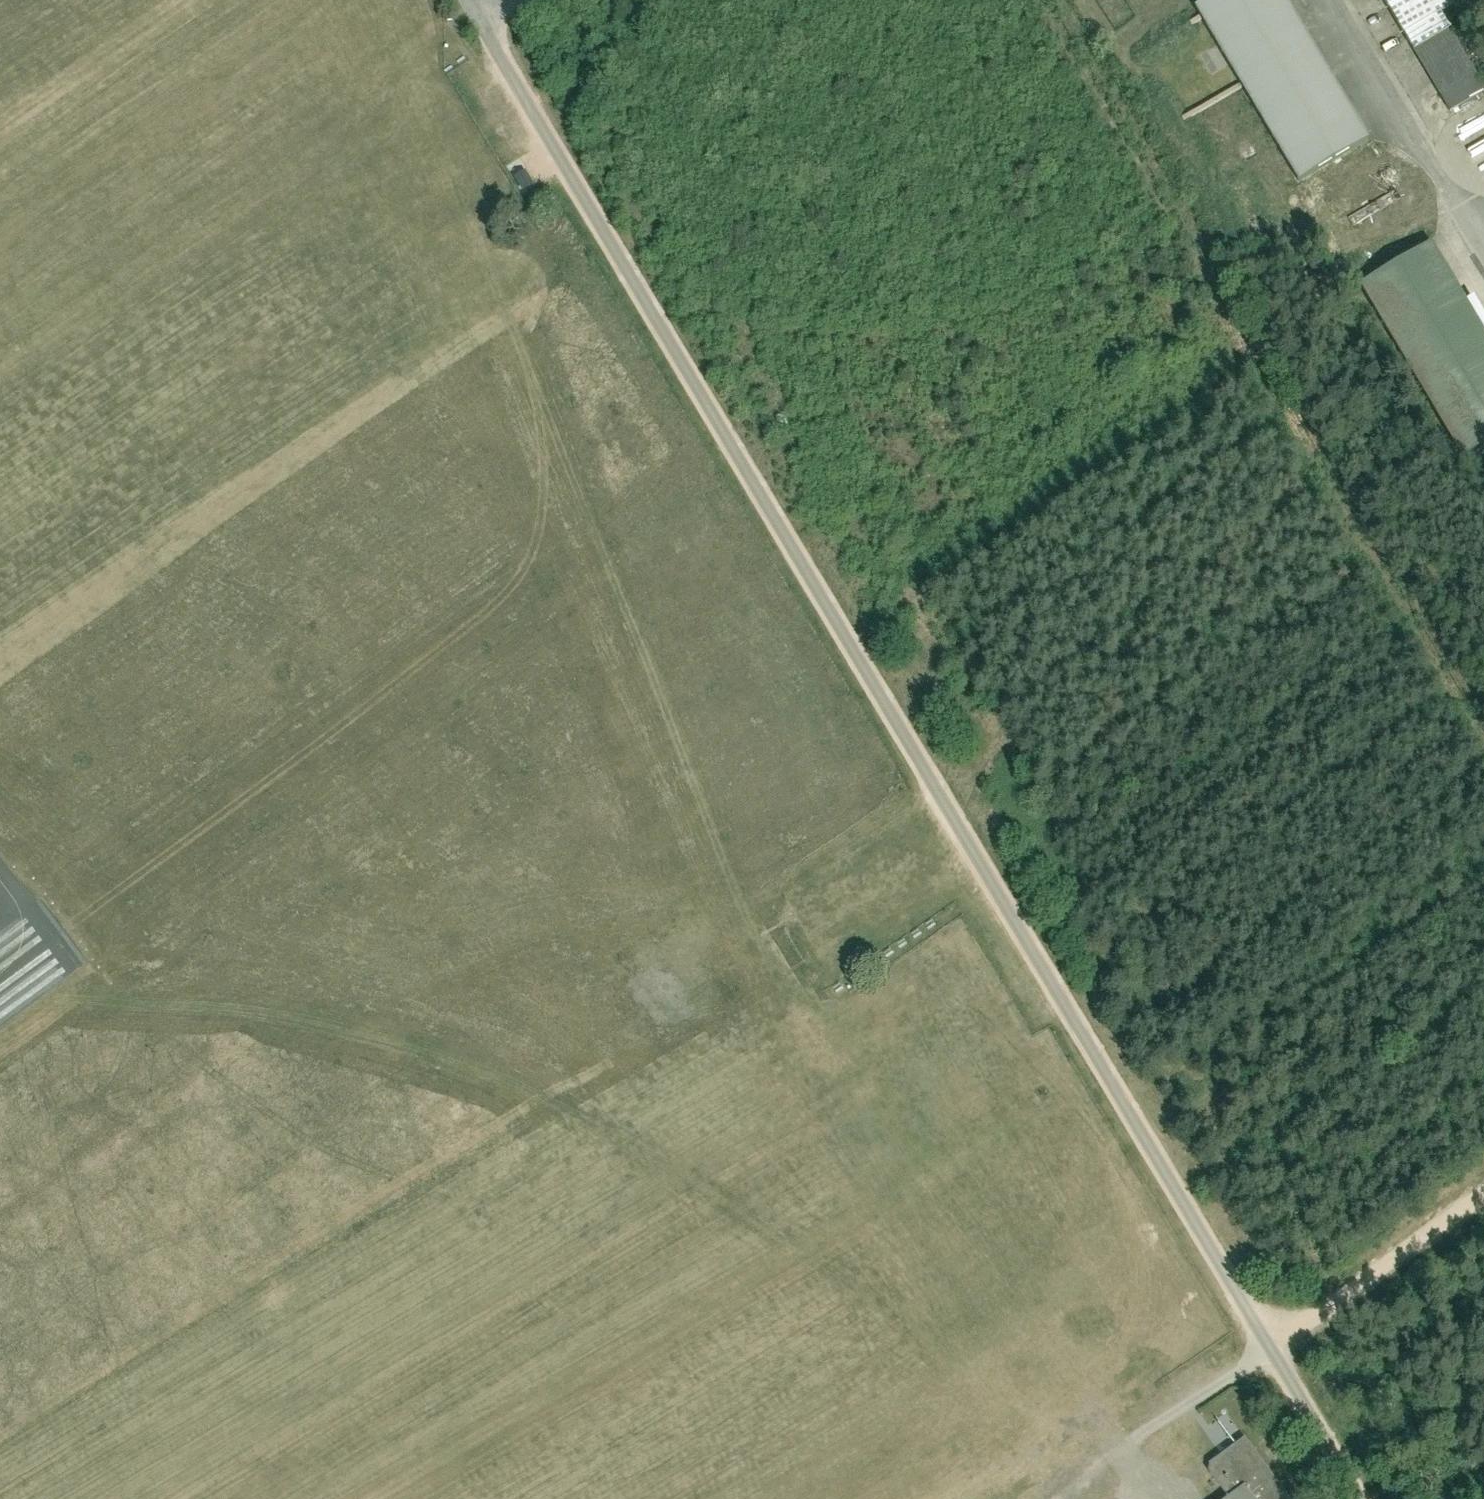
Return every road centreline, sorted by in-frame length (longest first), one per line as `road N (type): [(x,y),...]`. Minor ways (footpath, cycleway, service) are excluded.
road 1 (unclassified): [(471,0),(1361,1498)]
road 2 (track): [(1271,1348),(1483,1192)]

